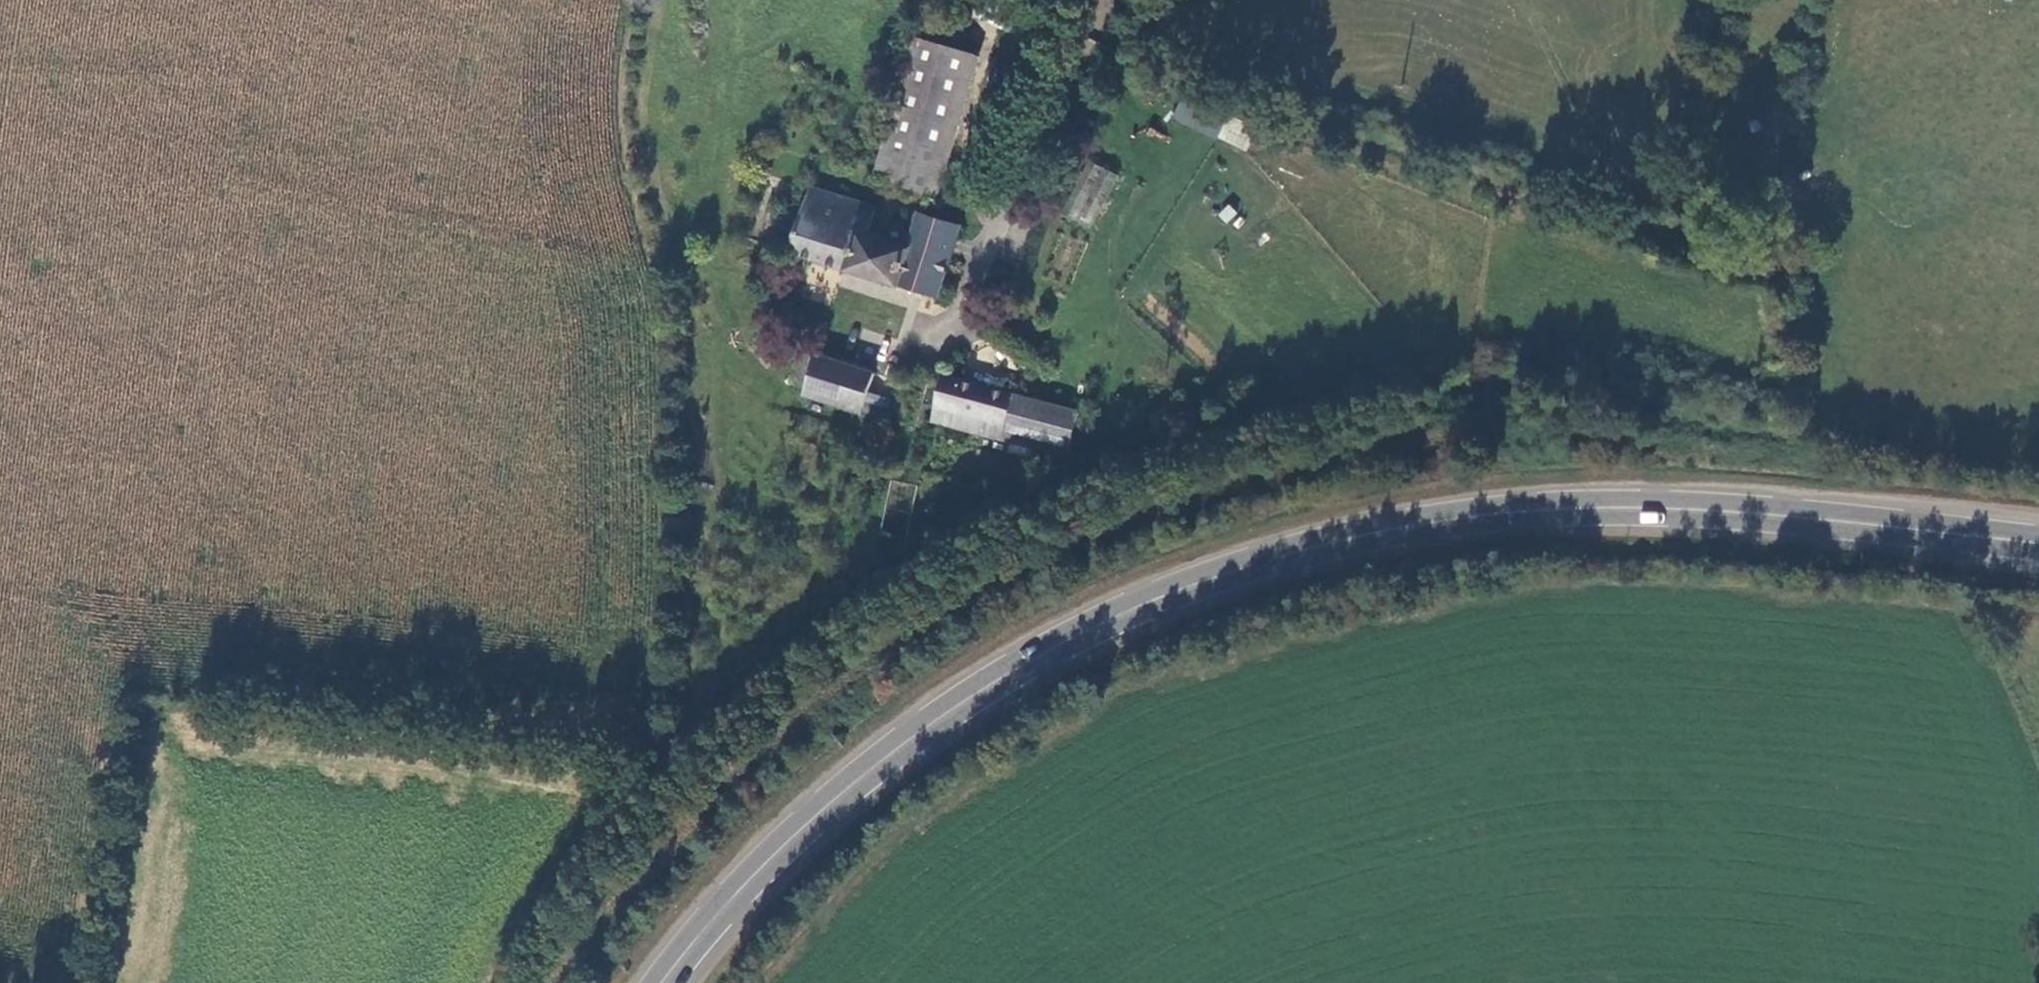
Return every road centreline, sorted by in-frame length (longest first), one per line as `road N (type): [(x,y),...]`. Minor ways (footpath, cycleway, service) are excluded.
road 1 (trunk): [(662,982),(764,866),(917,734),(1077,636),(1255,564),(1407,526),(1563,508),(1684,508),(2038,542)]

